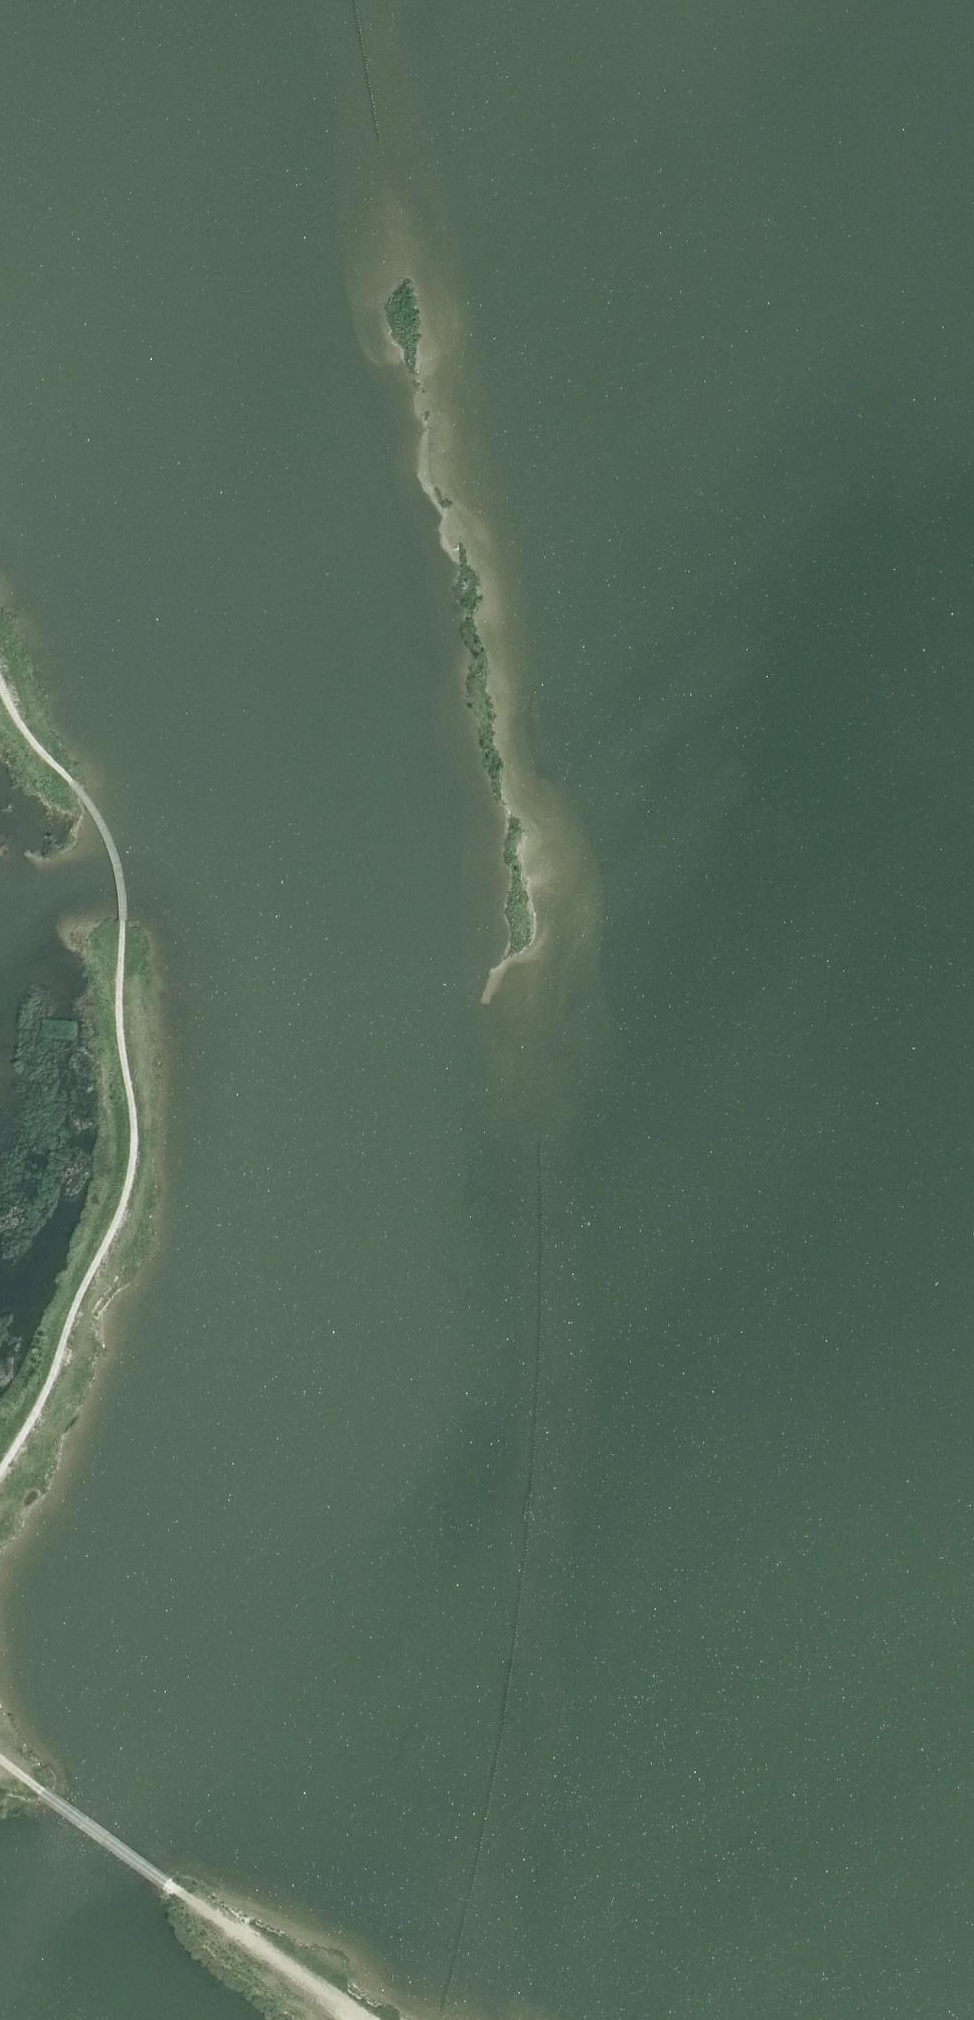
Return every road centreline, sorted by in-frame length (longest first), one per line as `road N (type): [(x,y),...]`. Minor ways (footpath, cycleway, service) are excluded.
road 1 (track): [(0,674),(33,742),(95,812),(120,869),(127,964),(121,1038),(137,1113),(137,1163),(56,1384),(0,1481)]
road 2 (track): [(367,2019),(0,1761)]

